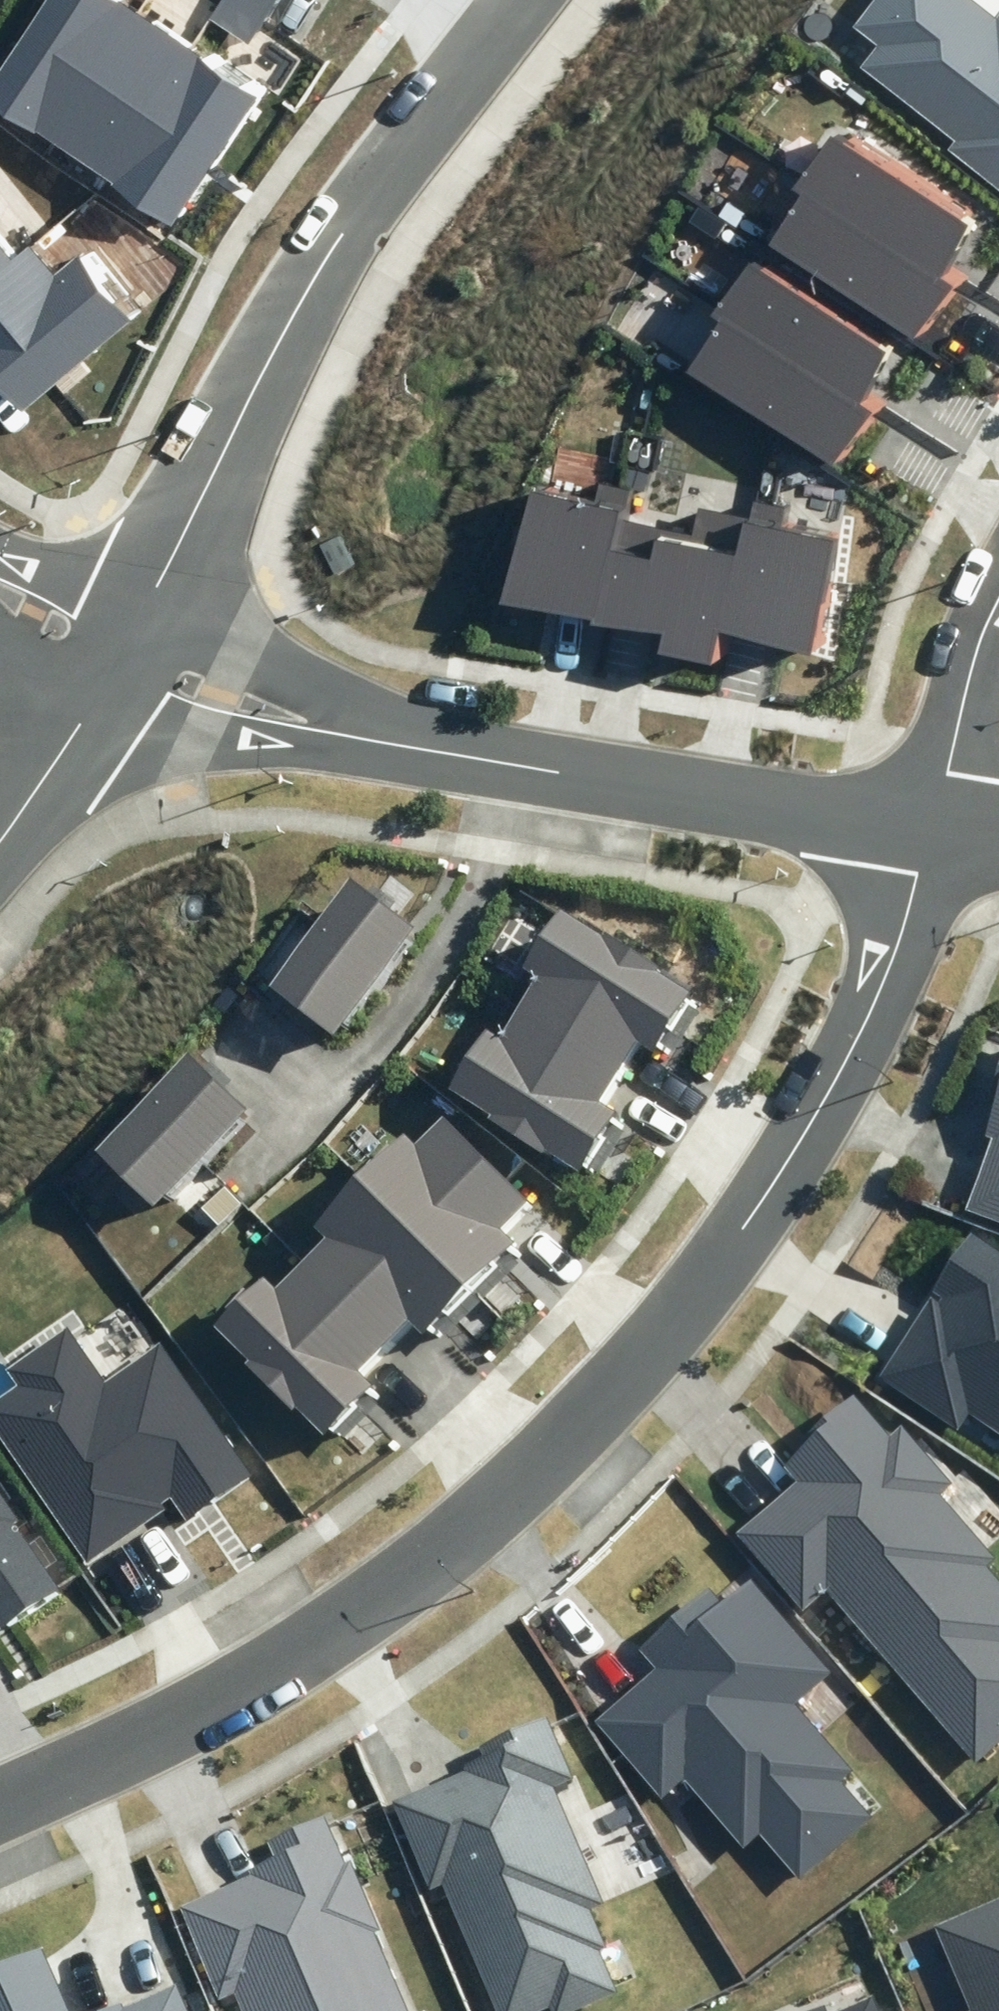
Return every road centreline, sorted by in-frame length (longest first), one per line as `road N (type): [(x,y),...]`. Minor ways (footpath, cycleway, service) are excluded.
road 1 (residential): [(0,1798),(258,1680),(426,1560),(680,1300),(741,1230),(849,1055),(898,946),(927,834)]
road 2 (residential): [(118,662),(290,726),(927,834)]
road 3 (tertiary): [(118,662),(342,236),(520,0)]
road 4 (residential): [(998,599),(971,667),(927,834)]
road 5 (tertiary): [(0,838),(118,662)]
road 6 (residential): [(0,593),(118,662)]

